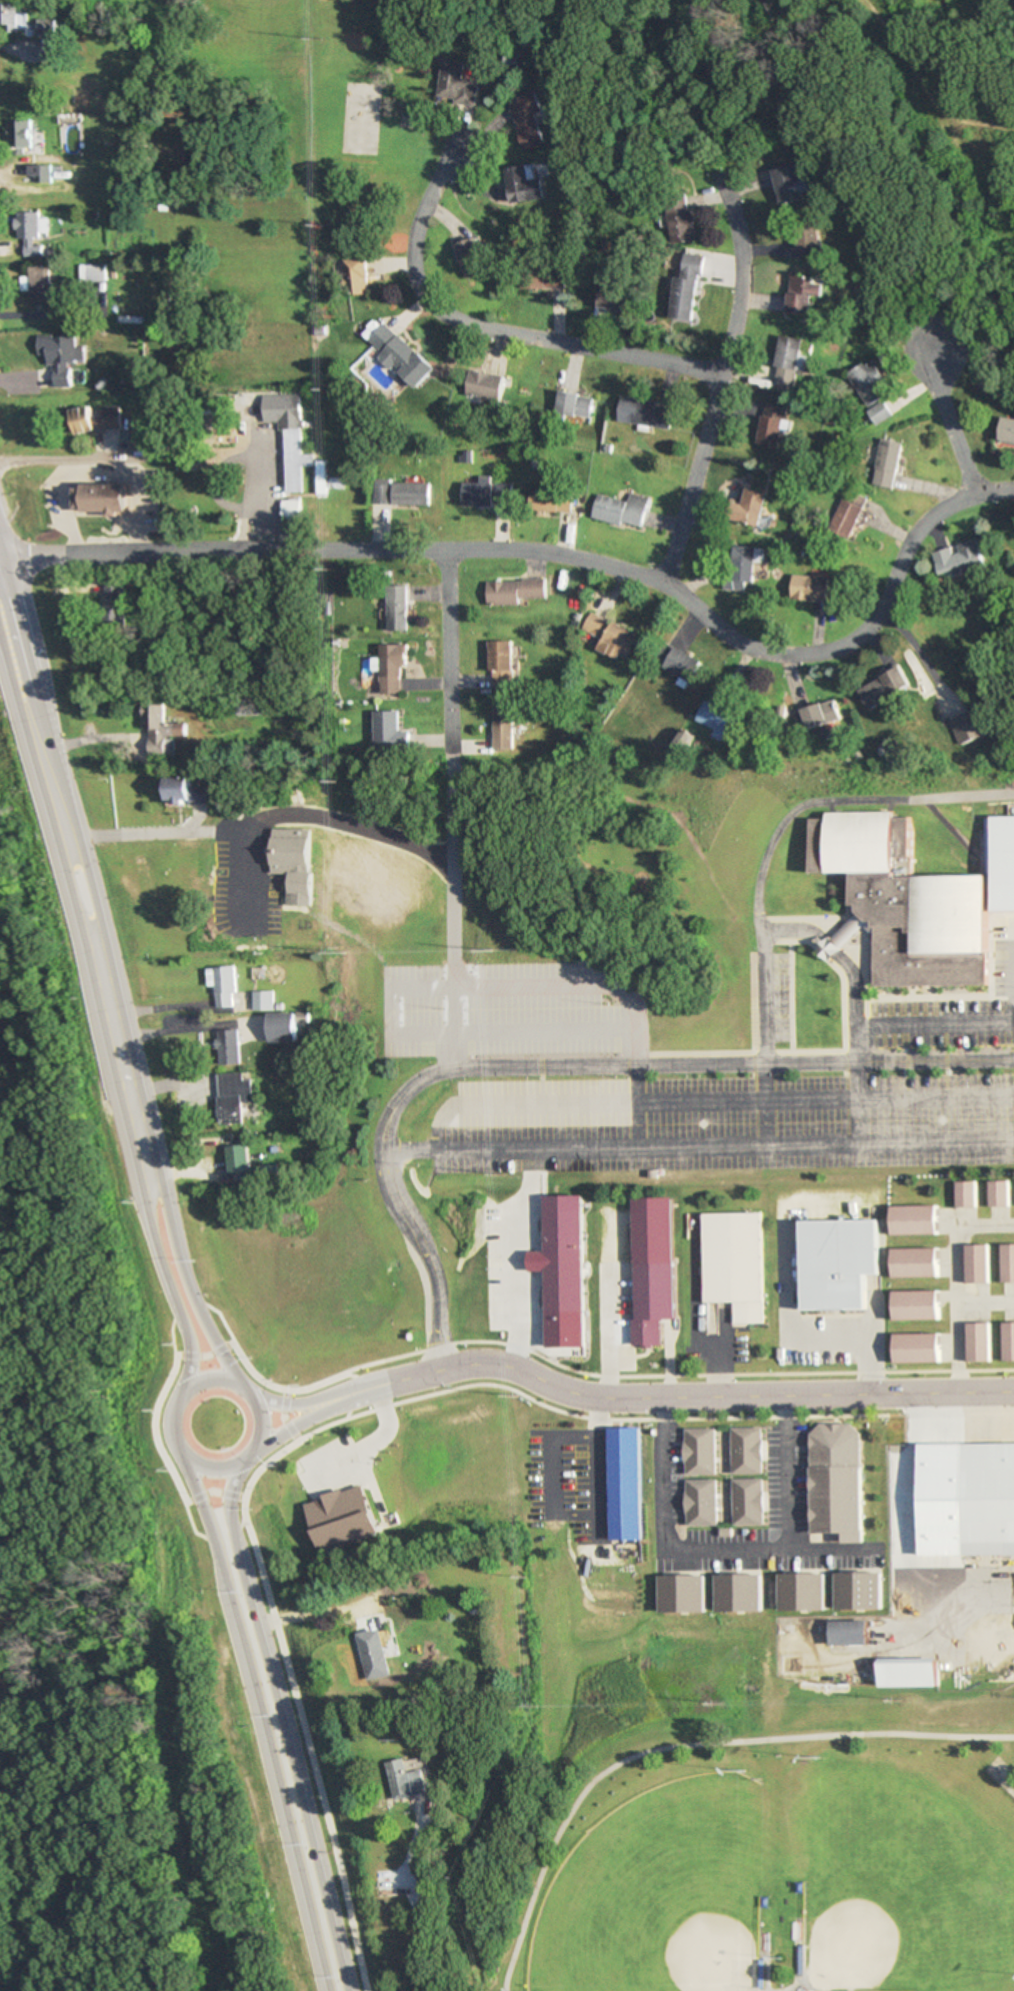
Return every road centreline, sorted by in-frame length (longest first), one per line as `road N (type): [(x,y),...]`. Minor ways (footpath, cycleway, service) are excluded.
road 1 (residential): [(1013,488),(976,494),(933,514),(911,538),(864,629),(816,656),(746,646),(654,578),(561,552),(285,548),(0,559)]
road 2 (residential): [(662,584),(737,292),(727,199),(686,110),(651,65),(526,12),(474,0)]
road 3 (residential): [(307,1400),(454,1362),(488,1361),(581,1394),(1013,1393)]
road 4 (residential): [(718,374),(448,321),(429,306),(409,266),(415,211),(455,150)]
road 5 (primary): [(347,1990),(229,1534)]
road 6 (primary): [(215,1536),(327,1990)]
road 7 (primary): [(105,1007),(102,927),(0,566)]
road 8 (primary): [(0,679),(59,883),(105,1007)]
road 9 (primary): [(178,1457),(212,1472),(240,1461),(256,1433),(244,1395),(205,1381),(185,1389),(166,1428),(178,1457)]
road 10 (primary): [(142,1181),(141,1214),(182,1349),(173,1401)]
road 11 (residential): [(442,773),(443,548)]
road 12 (primary): [(228,1384),(186,1296),(160,1207),(142,1181)]
road 13 (primary): [(105,1007),(142,1181)]
road 14 (residential): [(976,494),(937,389),(940,346)]
road 15 (residential): [(861,0),(951,122)]

